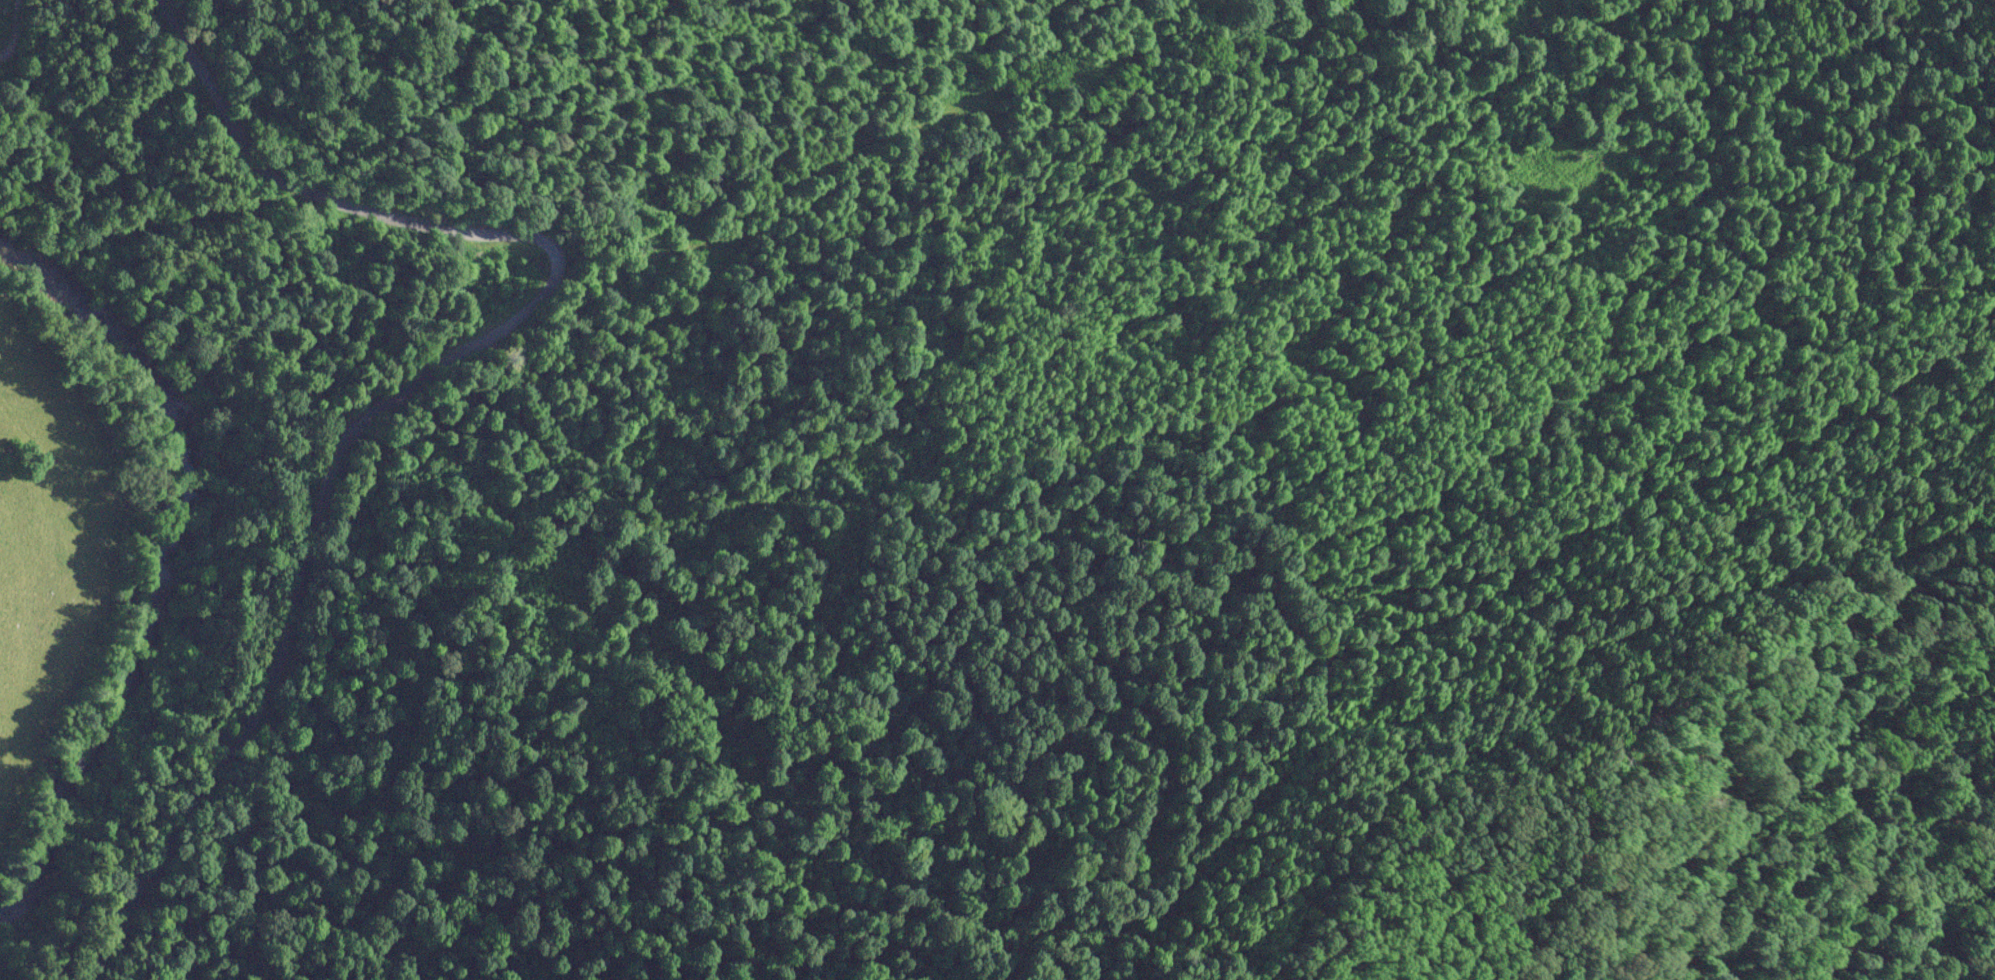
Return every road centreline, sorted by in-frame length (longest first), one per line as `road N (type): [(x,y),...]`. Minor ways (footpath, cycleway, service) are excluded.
road 1 (residential): [(120,0),(133,30),(204,118),(280,167),(503,238),(503,303),(378,380),(318,456),(138,904),(72,979)]
road 2 (track): [(503,303),(628,274),(900,139),(1097,80),(1171,22),(1221,22),(1299,51),(1418,70),(1576,13),(1655,59)]

